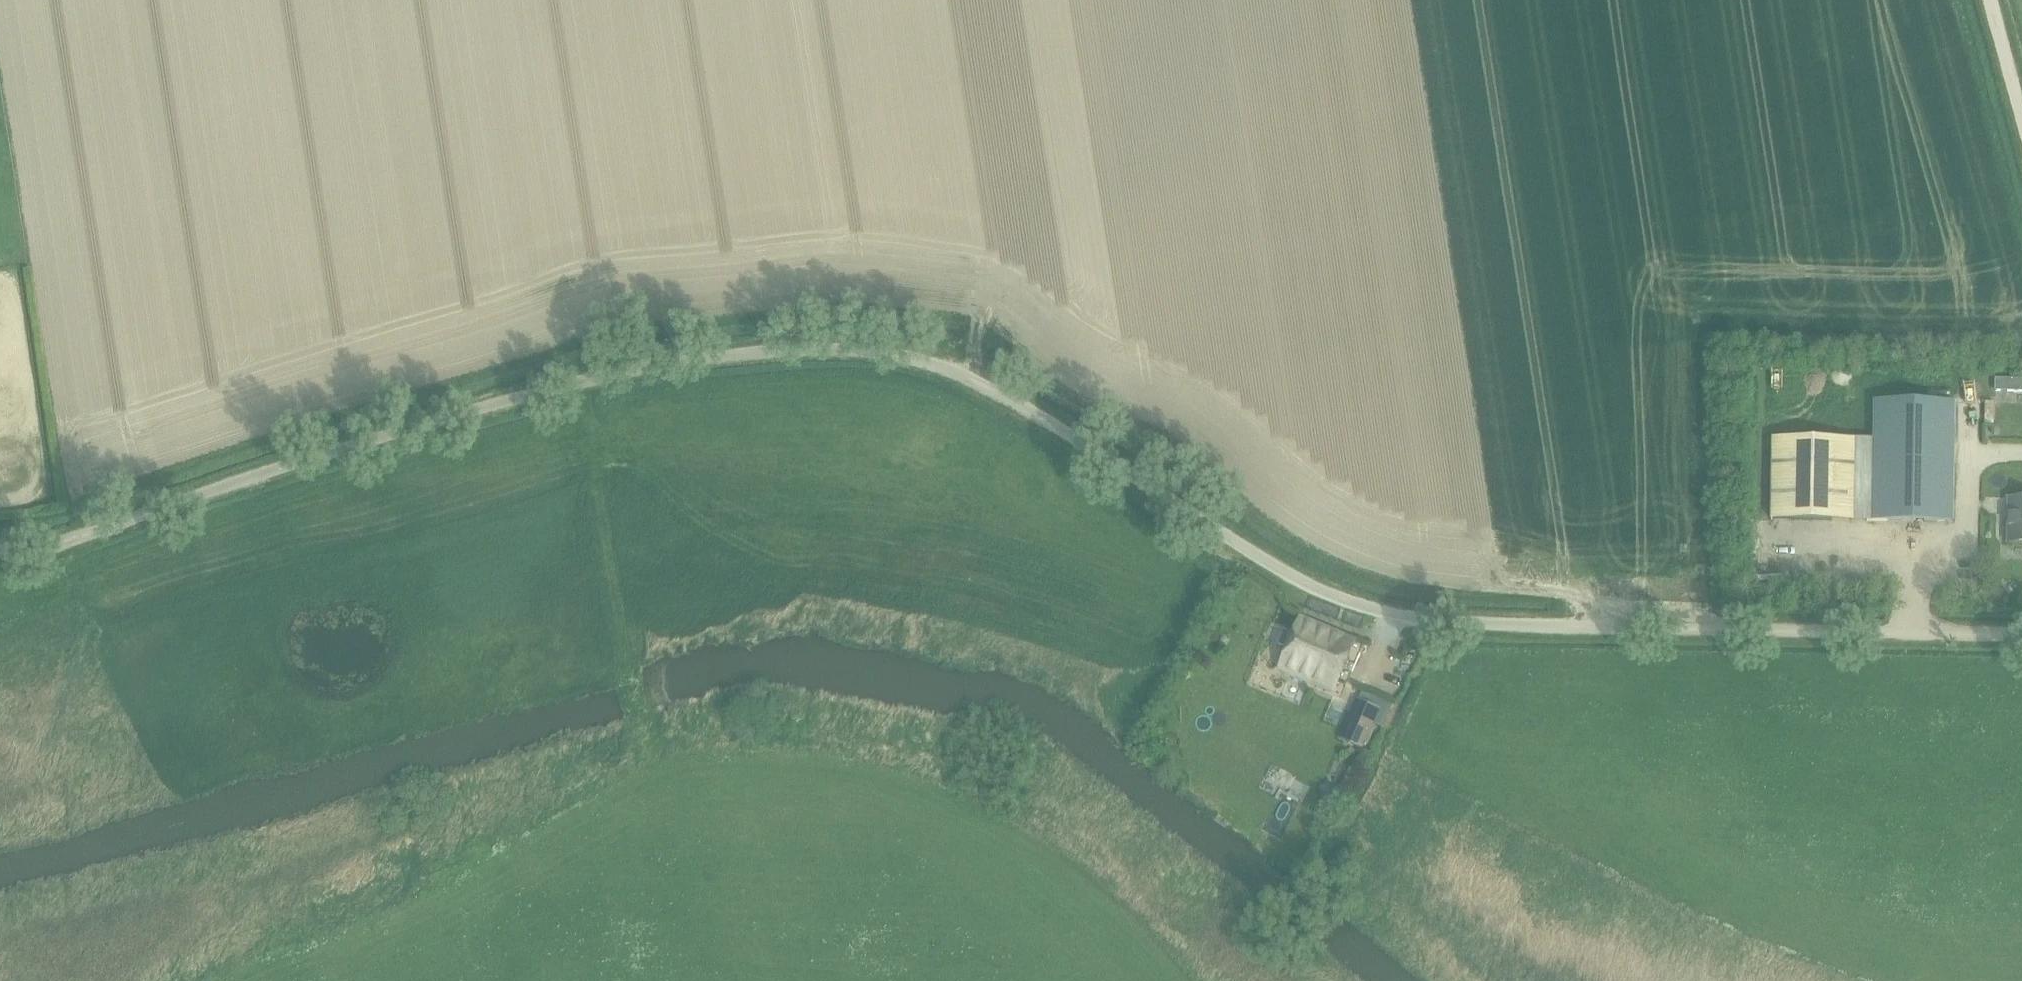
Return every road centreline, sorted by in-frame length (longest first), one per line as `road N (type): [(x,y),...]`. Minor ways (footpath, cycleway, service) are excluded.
road 1 (unclassified): [(2021,634),(1406,617),(1277,568),(1011,398),(931,364),(854,349),(737,354),(610,373),(339,449),(63,541),(0,549)]

